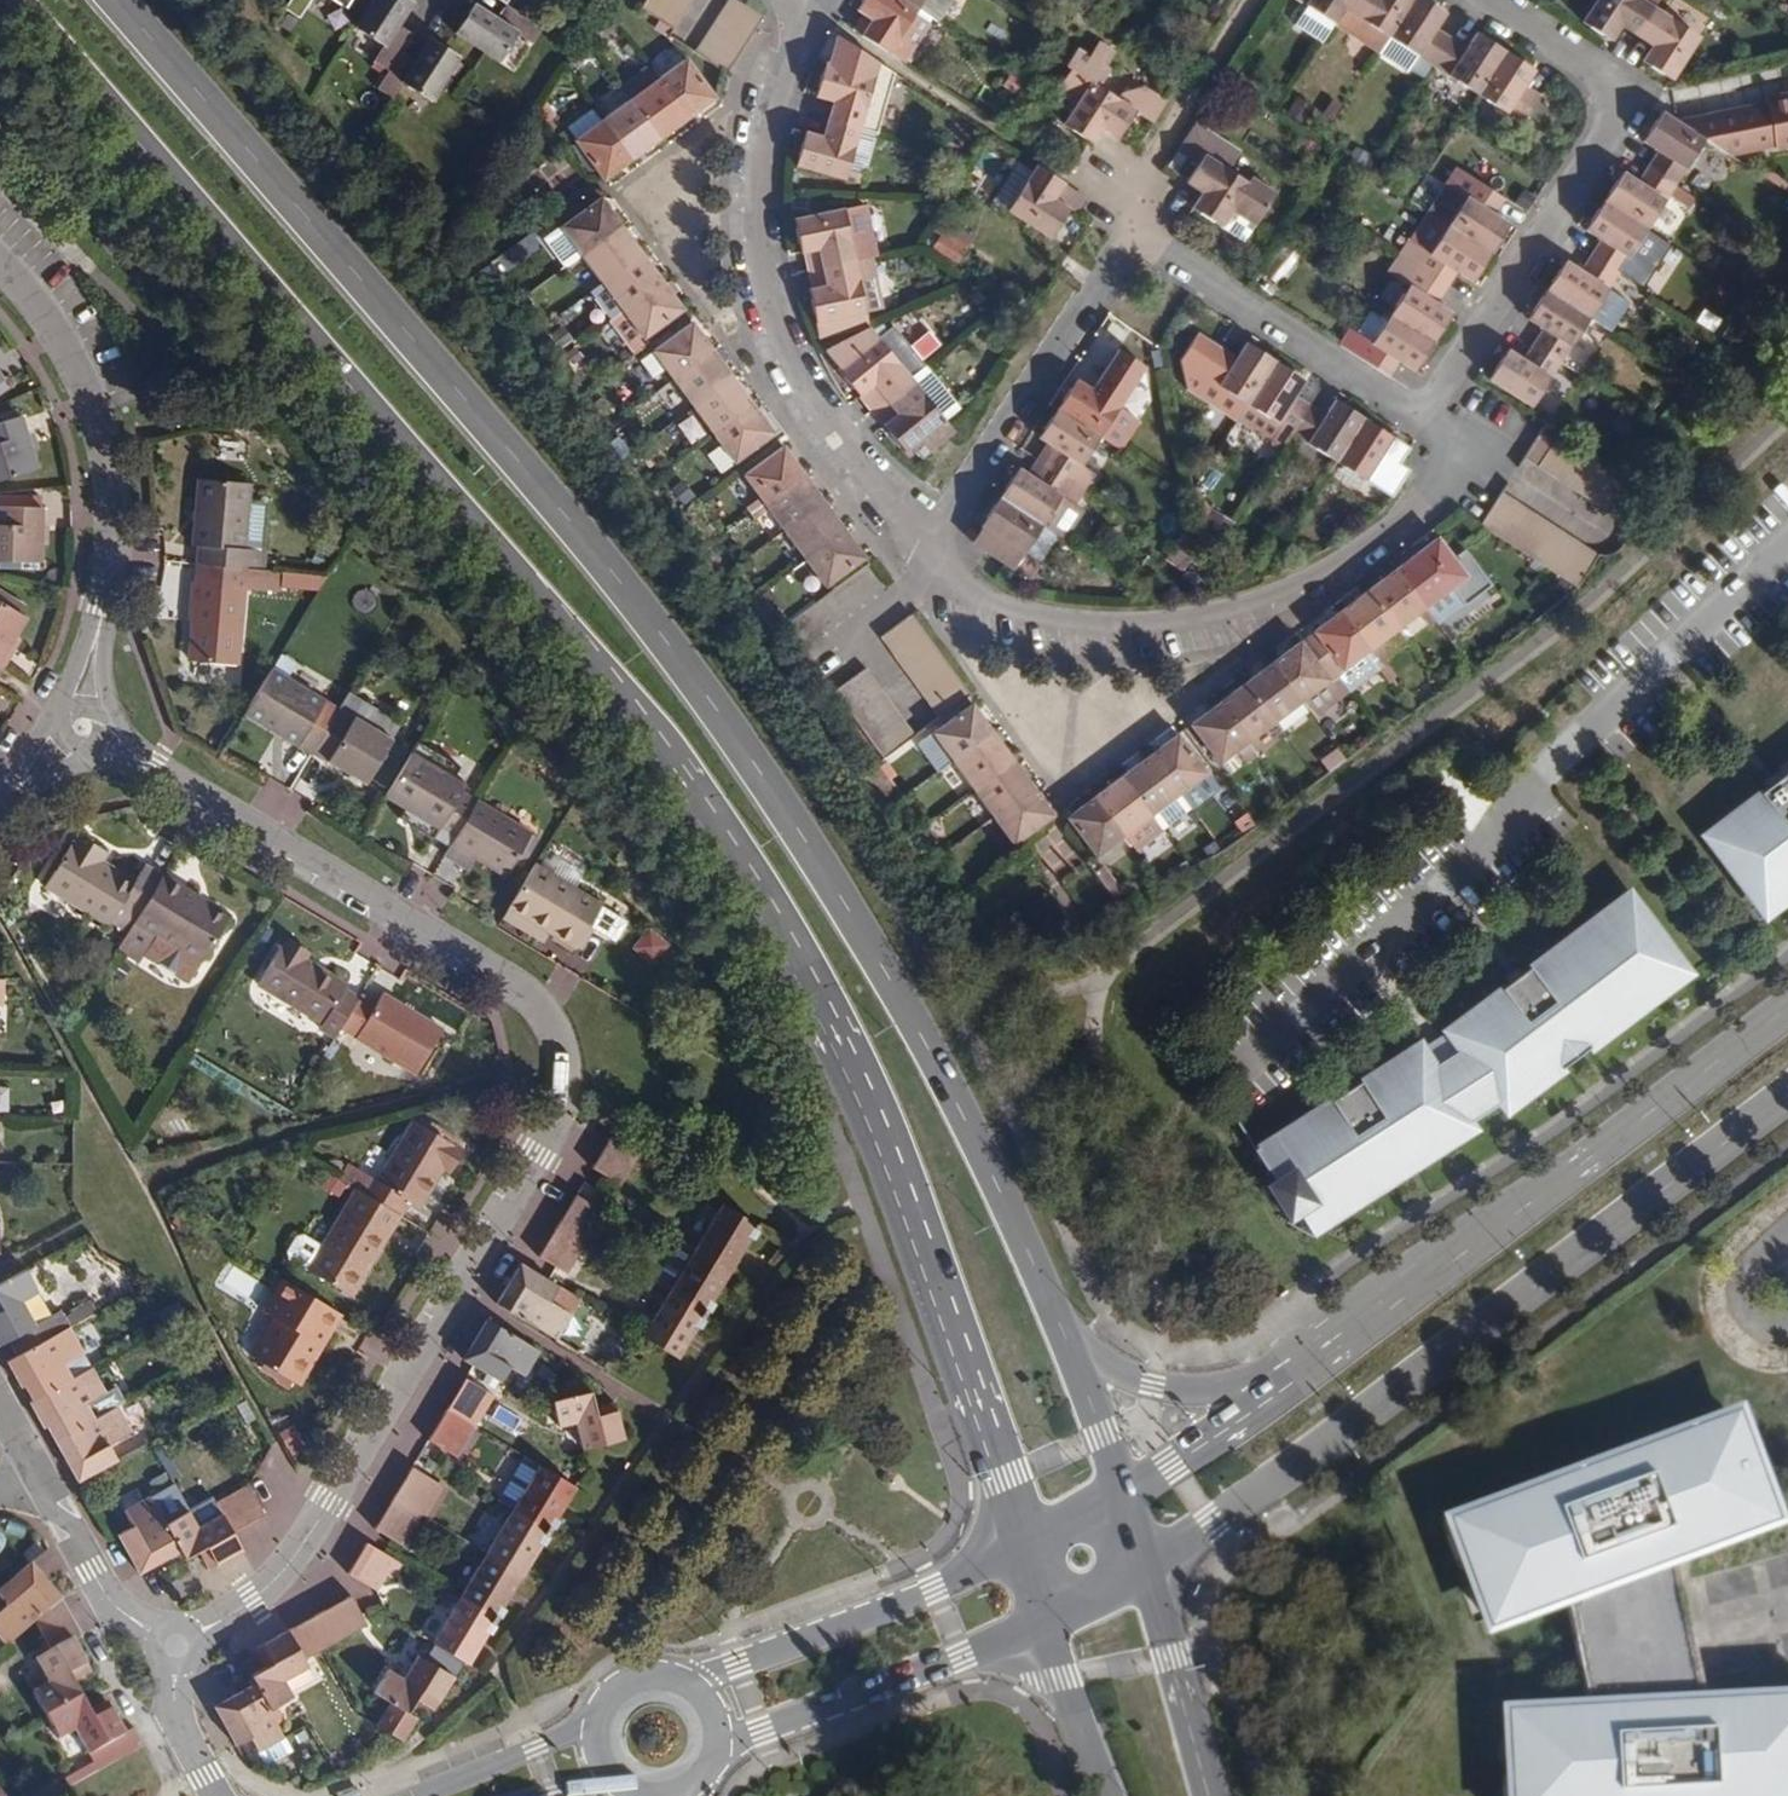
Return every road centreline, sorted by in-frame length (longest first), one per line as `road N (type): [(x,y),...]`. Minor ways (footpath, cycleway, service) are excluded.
road 1 (secondary): [(6,0),(548,626),(699,837),(775,955),(858,1117),(1011,1549)]
road 2 (secondary): [(1048,1325),(930,1067),(738,753),(608,578),(107,0)]
road 3 (residential): [(81,732),(518,985),(540,1014),(558,1098),(541,1156),(291,1561),(249,1601),(175,1647)]
road 4 (secondary): [(1136,1575),(1787,1091)]
road 5 (residential): [(1281,1027),(1488,844),(1538,783),(1787,547)]
road 6 (residential): [(927,540),(982,593),(1056,622),(1125,629),(1220,617),(1318,580),(1410,517),(1433,485),(1443,430)]
road 7 (secondary): [(1787,998),(1302,1361)]
road 8 (residential): [(821,6),(790,66),(775,126),(765,204),(771,274),(805,379),(927,540)]
road 9 (residential): [(1443,430),(1447,387),(1607,121),(1595,73),(1488,0)]
road 10 (residential): [(0,266),(72,358),(113,490),(112,551),(81,732)]
road 11 (tertiary): [(1011,1549),(692,1688)]
road 12 (tertiary): [(716,1746),(1036,1625)]
road 13 (residential): [(1443,430),(1197,278)]
road 14 (residential): [(1078,296),(927,540)]
road 15 (secondary): [(1302,1361),(1211,1387),(1145,1385),(1110,1370),(1048,1325)]
road 16 (secondary): [(1302,1361),(1113,1503)]
road 17 (secondary): [(1204,1795),(1136,1575)]
road 18 (residential): [(34,1473),(118,1613),(175,1647)]
road 19 (residential): [(1614,544),(1443,430)]
road 20 (tertiary): [(601,1712),(417,1795)]
road 21 (secondary): [(1113,1503),(1048,1325)]
road 22 (secondary): [(1036,1625),(1100,1795)]
road 23 (residential): [(1078,296),(1139,223),(1197,278)]
road 24 (residential): [(175,1647),(176,1715),(217,1795)]

